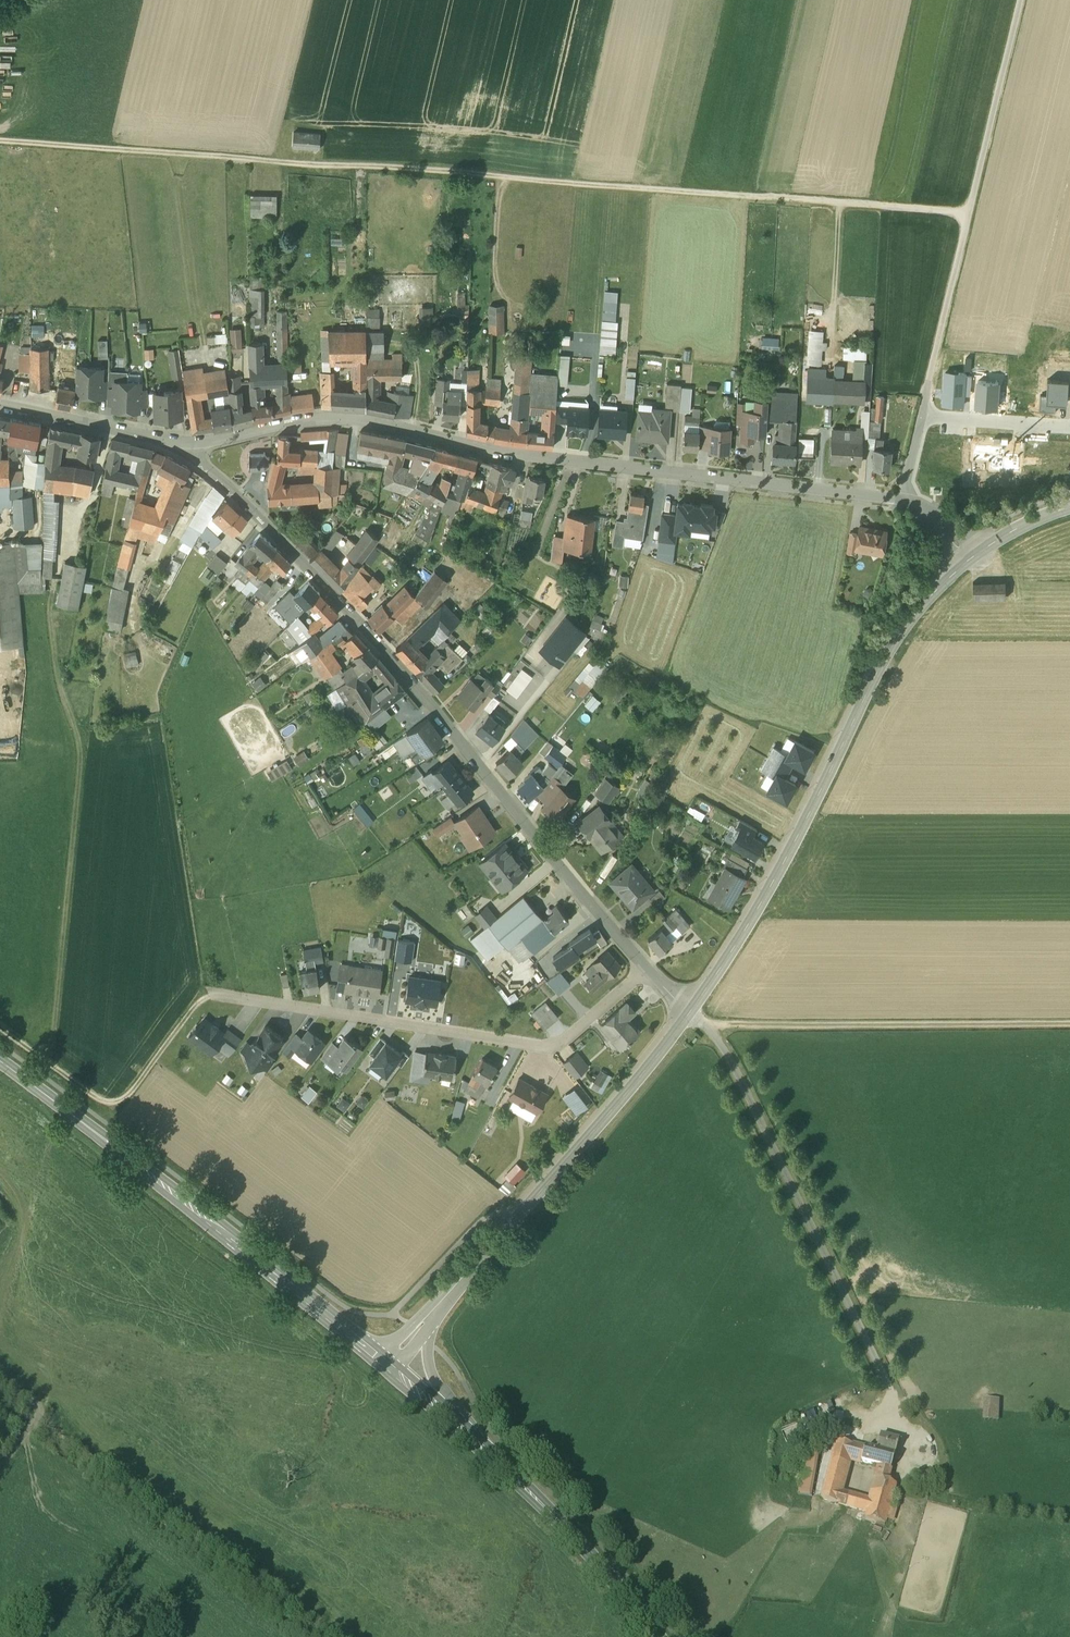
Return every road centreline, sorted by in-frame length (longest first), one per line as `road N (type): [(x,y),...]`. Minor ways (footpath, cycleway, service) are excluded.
road 1 (track): [(971,215),(0,143)]
road 2 (residential): [(907,496),(504,450),(356,417),(195,441)]
road 3 (residential): [(195,441),(205,466),(263,516),(397,661),(646,967)]
road 4 (tertiary): [(689,1009),(756,906),(893,637),(970,555)]
road 5 (tertiary): [(377,1359),(0,1062)]
road 6 (residential): [(646,967),(549,1043),(218,996)]
road 7 (unclassified): [(1022,0),(923,413)]
road 8 (tertiary): [(437,1306),(689,1009)]
road 9 (track): [(709,1028),(1069,1022)]
road 10 (track): [(0,1030),(86,1093),(120,1101),(196,1006),(218,996)]
road 11 (tertiary): [(654,1636),(546,1511),(470,1441)]
road 12 (residential): [(195,441),(0,403)]
road 13 (residential): [(923,413),(1069,423)]
road 14 (tertiary): [(470,1441),(436,1381),(428,1326)]
road 15 (track): [(0,1382),(40,1414),(0,1474)]

